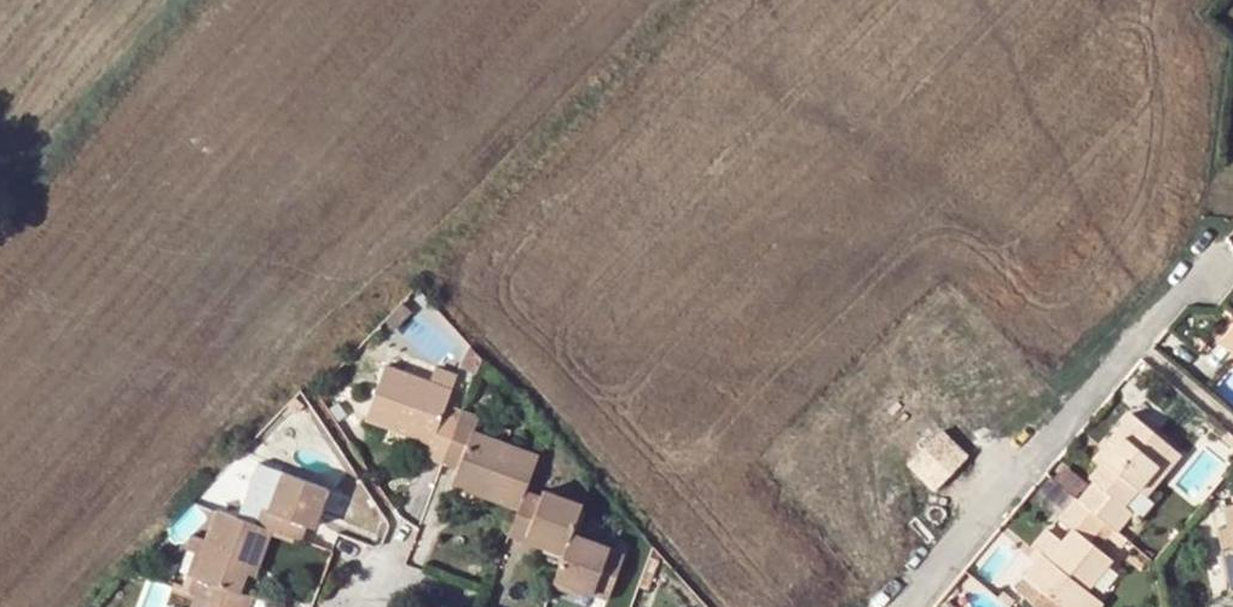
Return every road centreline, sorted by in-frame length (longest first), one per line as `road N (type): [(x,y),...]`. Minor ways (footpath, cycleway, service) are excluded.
road 1 (residential): [(906,606),(1226,252)]

